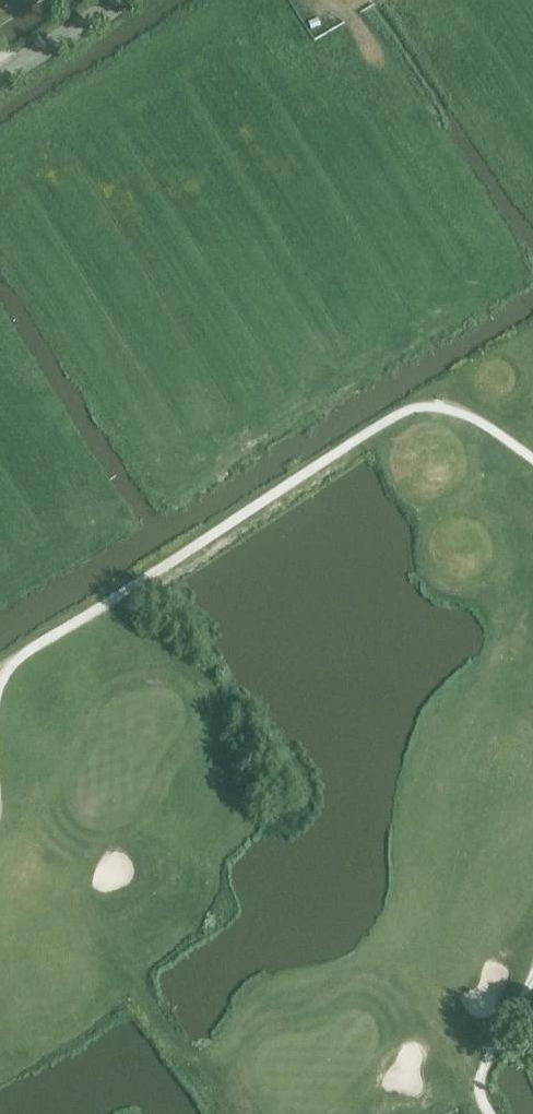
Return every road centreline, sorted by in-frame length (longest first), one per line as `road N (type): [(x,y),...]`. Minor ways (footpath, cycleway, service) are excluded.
road 1 (tertiary): [(0,79),(127,0)]

